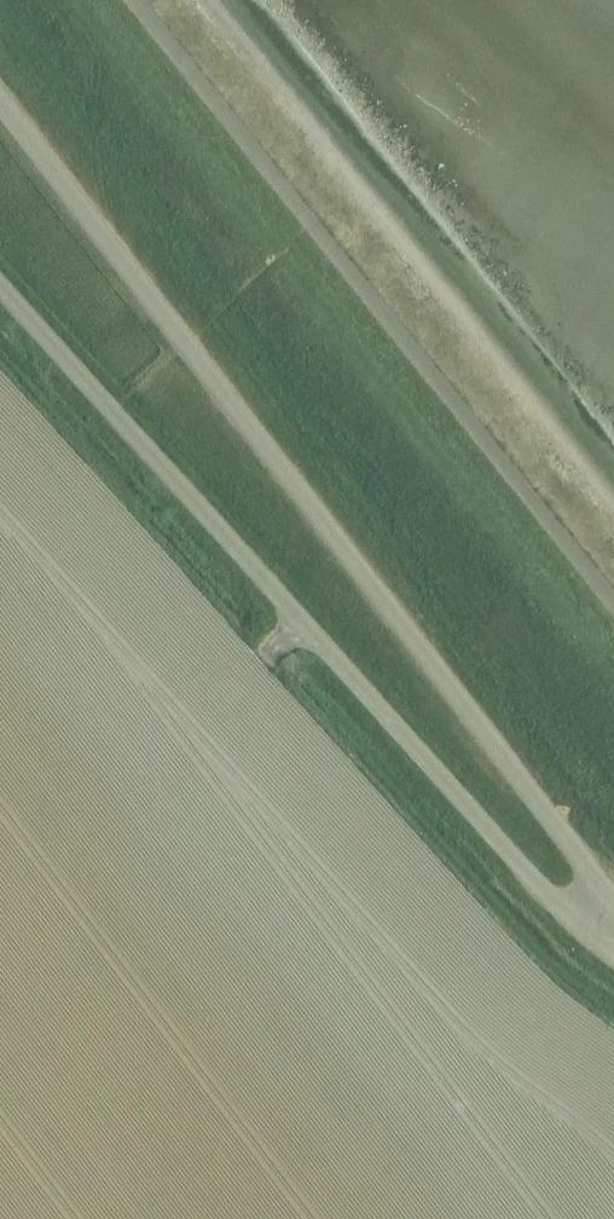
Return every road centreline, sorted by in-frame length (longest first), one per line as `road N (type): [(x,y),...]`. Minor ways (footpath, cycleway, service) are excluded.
road 1 (unclassified): [(613,912),(0,94)]
road 2 (unclassified): [(0,287),(499,843),(548,895),(613,936)]

